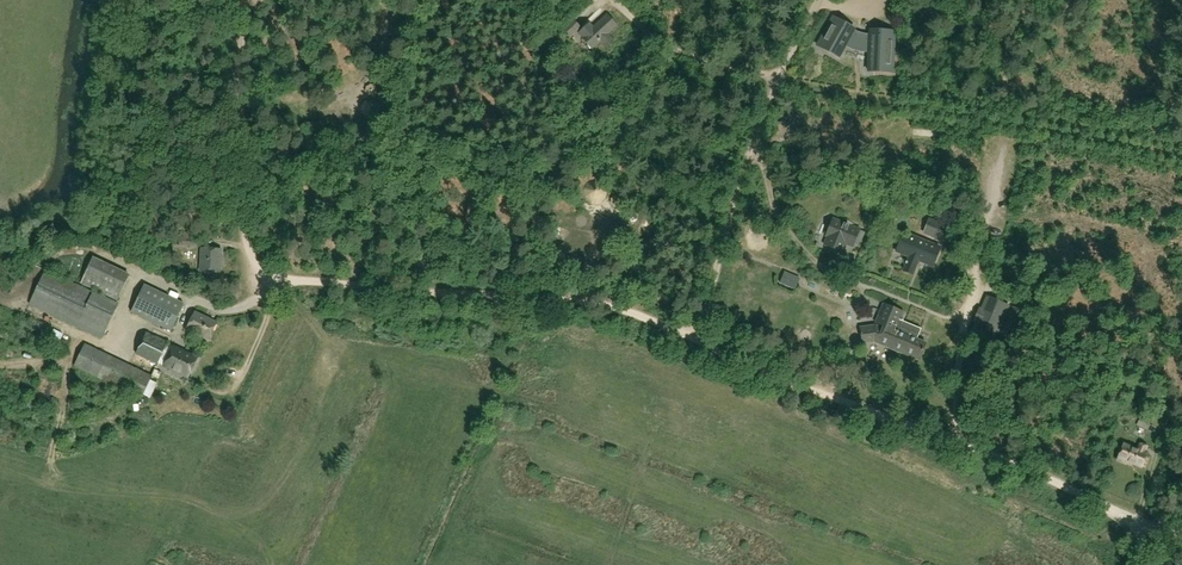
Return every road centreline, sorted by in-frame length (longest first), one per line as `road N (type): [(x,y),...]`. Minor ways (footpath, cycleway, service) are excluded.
road 1 (track): [(696,337),(597,300),(294,281),(261,268),(243,219),(246,0)]
road 2 (track): [(1129,518),(696,337)]
road 3 (track): [(952,439),(963,325),(1008,122)]
road 4 (track): [(696,337),(775,79)]
road 5 (track): [(612,0),(670,48),(775,79)]
road 6 (track): [(837,275),(780,219),(753,149)]

